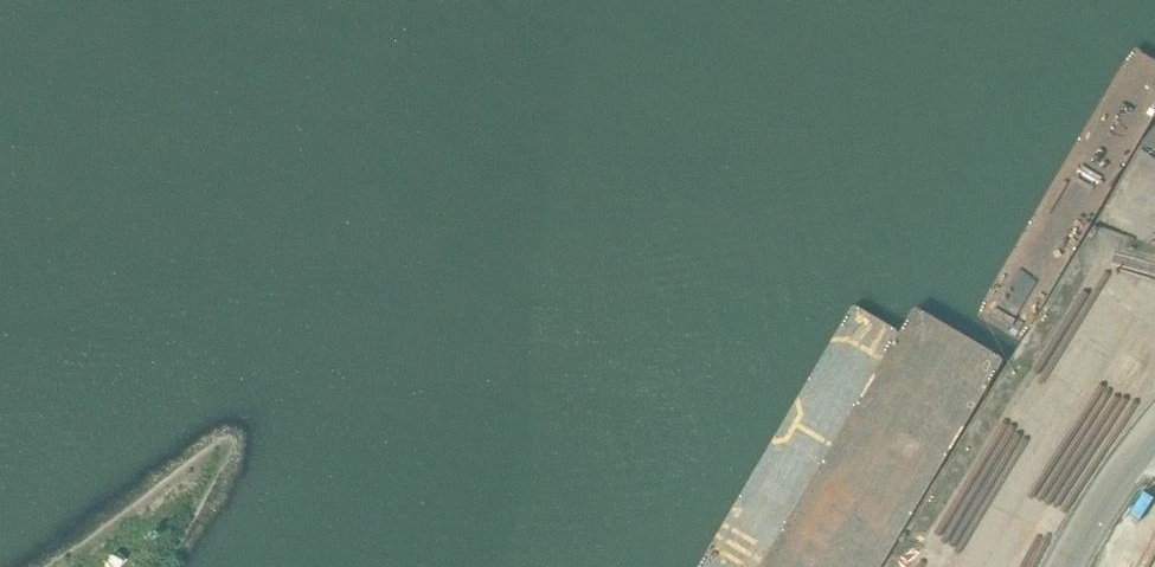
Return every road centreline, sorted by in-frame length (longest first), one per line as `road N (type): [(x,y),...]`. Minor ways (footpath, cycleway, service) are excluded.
road 1 (unclassified): [(1056,566),(1103,484),(1154,417)]

